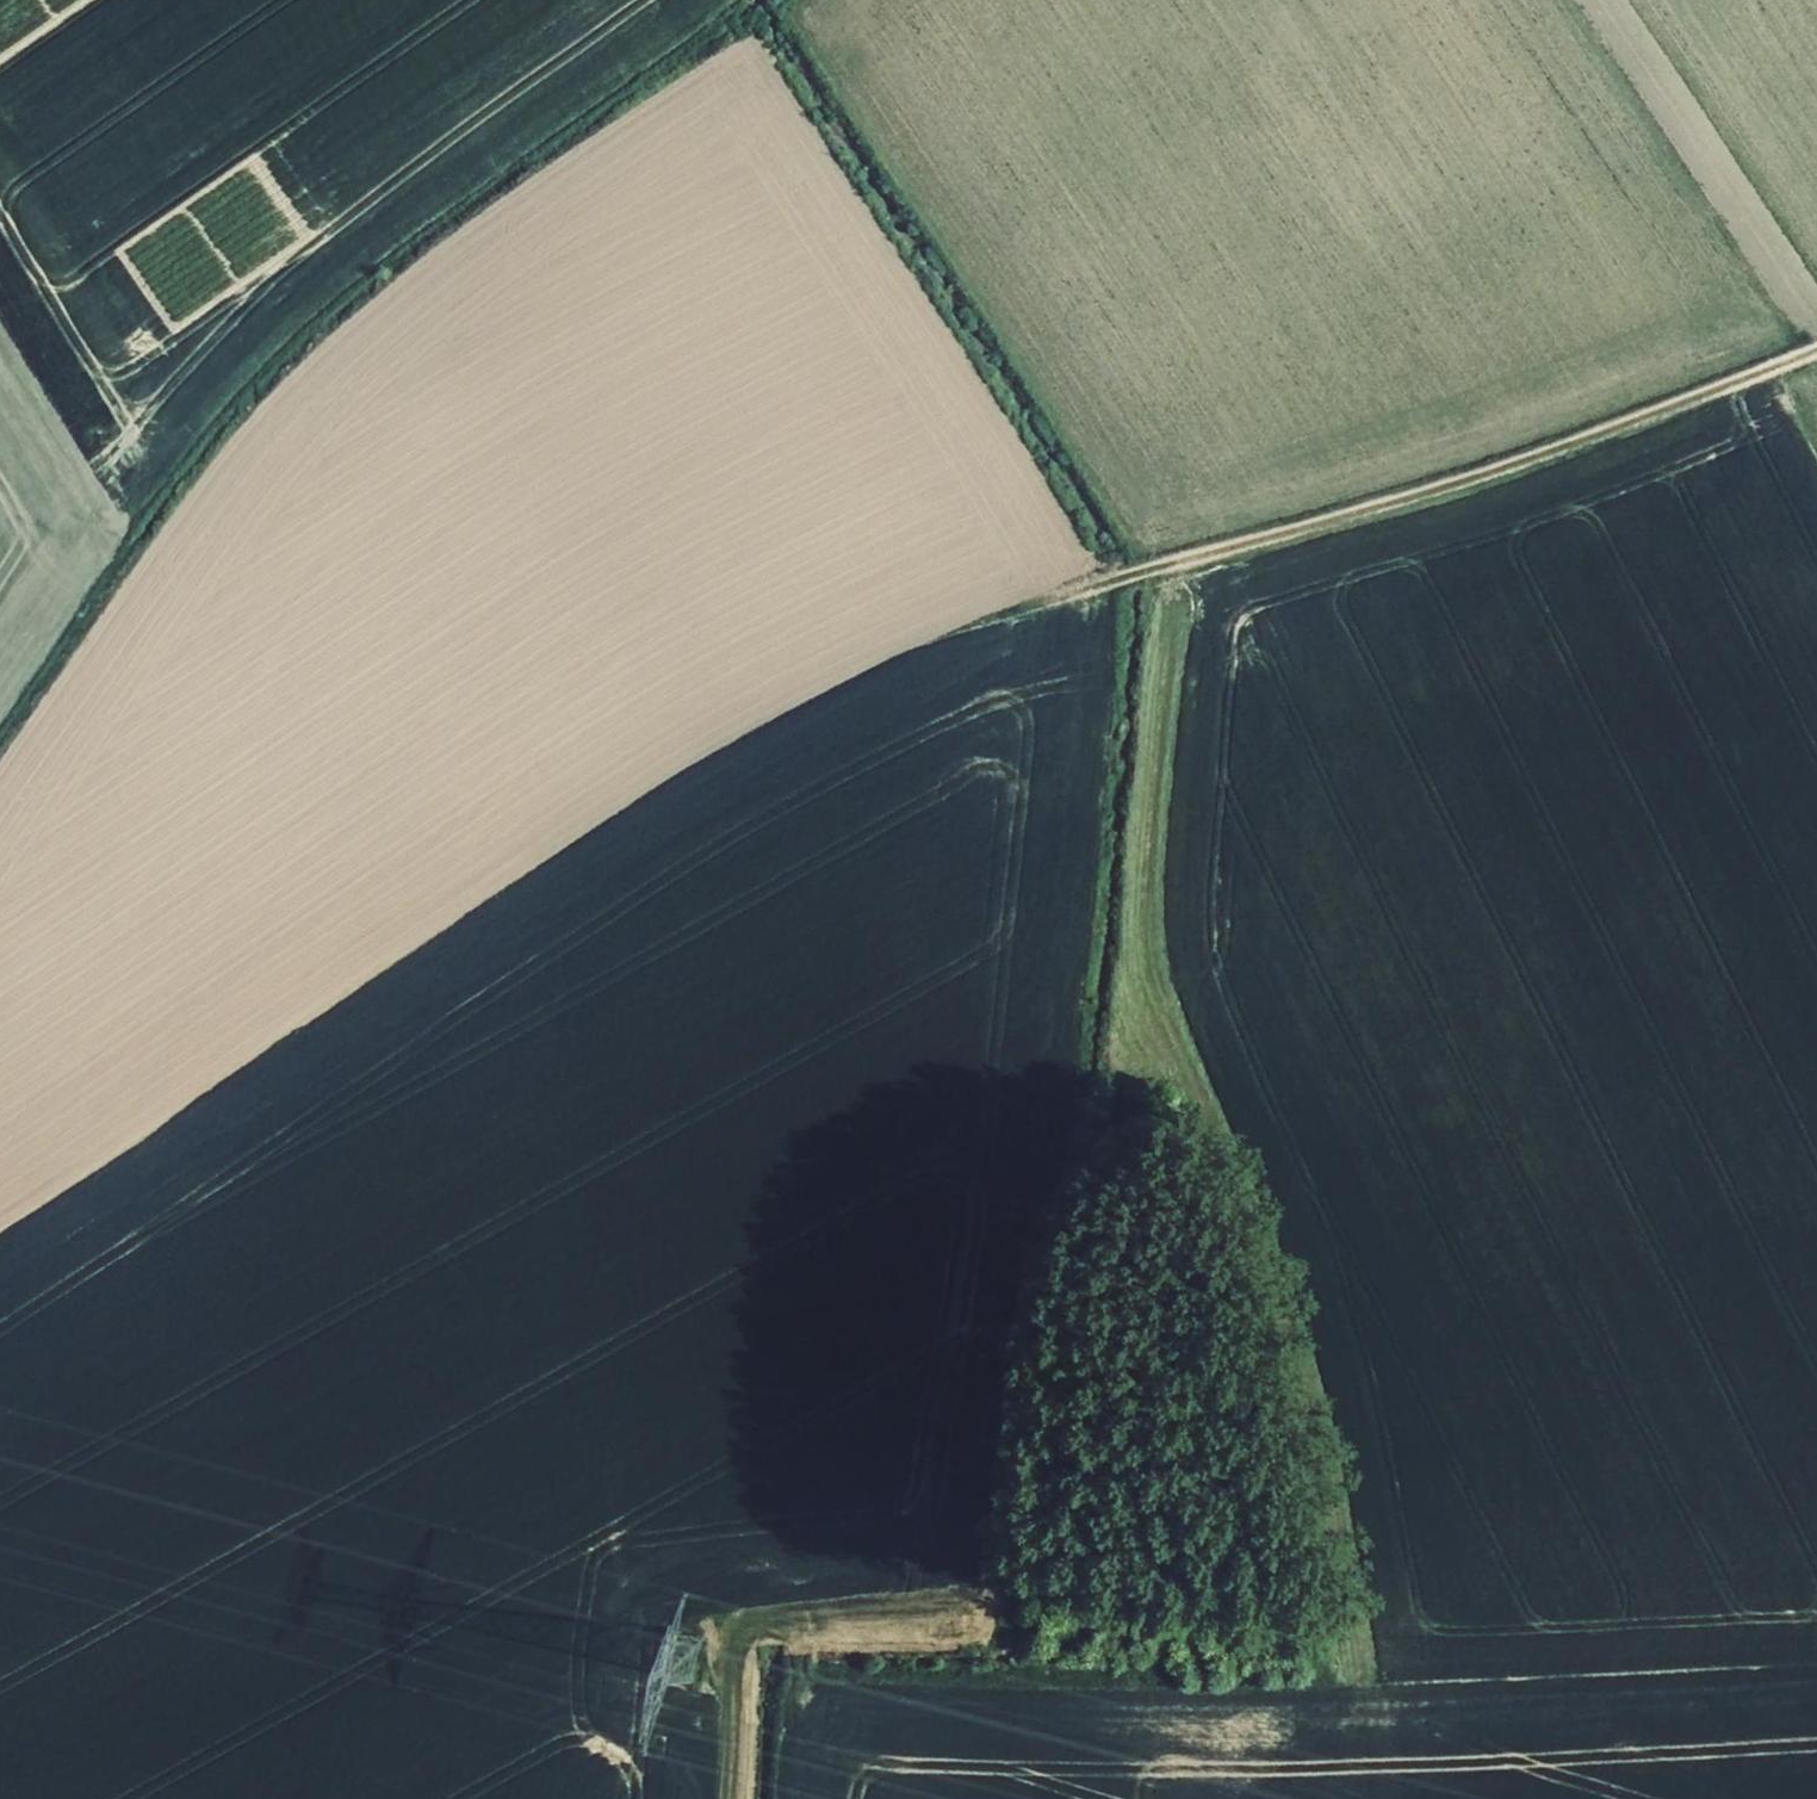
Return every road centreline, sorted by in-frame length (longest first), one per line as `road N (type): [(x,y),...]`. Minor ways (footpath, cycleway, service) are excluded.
road 1 (track): [(1816,363),(1160,574)]
road 2 (track): [(997,1636),(768,1644),(751,1662),(739,1798)]

